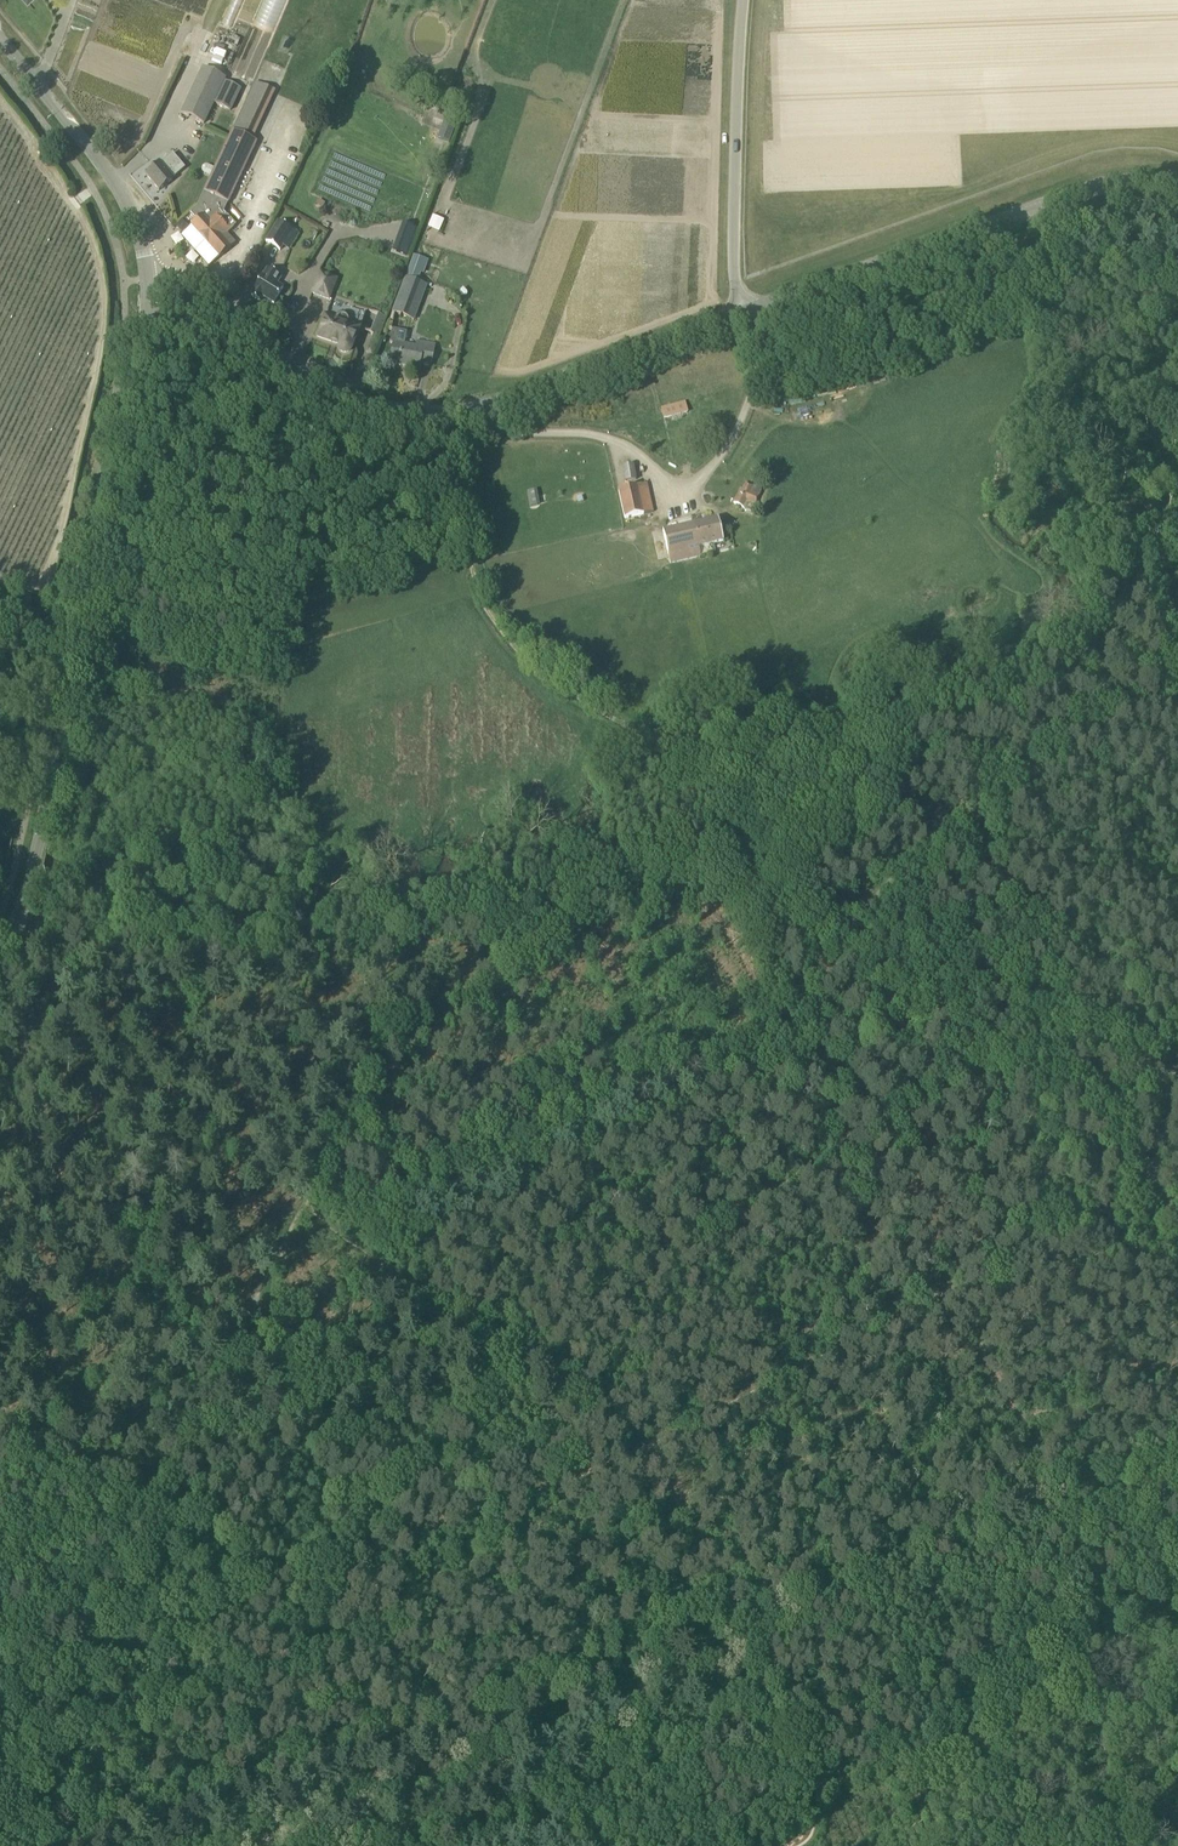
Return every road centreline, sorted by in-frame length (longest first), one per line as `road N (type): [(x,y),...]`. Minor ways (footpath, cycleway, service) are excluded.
road 1 (track): [(156,1501),(191,1513),(267,1570),(325,1575),(645,1459),(1145,1193)]
road 2 (track): [(1177,1465),(1048,1488),(463,1791),(288,1845)]
road 3 (track): [(717,801),(586,931),(483,988),(422,1034),(374,1093),(156,1501)]
road 4 (track): [(783,1791),(752,1642),(663,1476),(303,1224)]
road 5 (tertiary): [(0,962),(25,904),(143,357),(149,280)]
road 6 (track): [(458,431),(465,567),(484,607),(555,682),(717,801)]
road 7 (unclassified): [(744,314),(1087,188),(1144,182),(1177,189)]
road 8 (track): [(1177,1626),(1142,1636),(1071,1702),(932,1782),(841,1801),(783,1791)]
road 9 (residential): [(475,414),(488,432),(608,440),(667,484),(691,487),(710,479),(755,386),(757,341),(744,314)]
road 10 (track): [(840,935),(857,961),(1089,1129),(1145,1193)]
road 11 (unclassified): [(475,414),(410,411),(333,390),(302,374),(220,287),(149,280)]
road 12 (track): [(156,1501),(0,1801)]
road 13 (unclassified): [(744,314),(736,295),(740,0)]
road 14 (unclassified): [(744,314),(475,414)]
road 15 (tertiary): [(149,280),(128,204),(0,40)]
road 16 (track): [(717,801),(840,935)]
road 17 (track): [(0,1438),(156,1501)]

